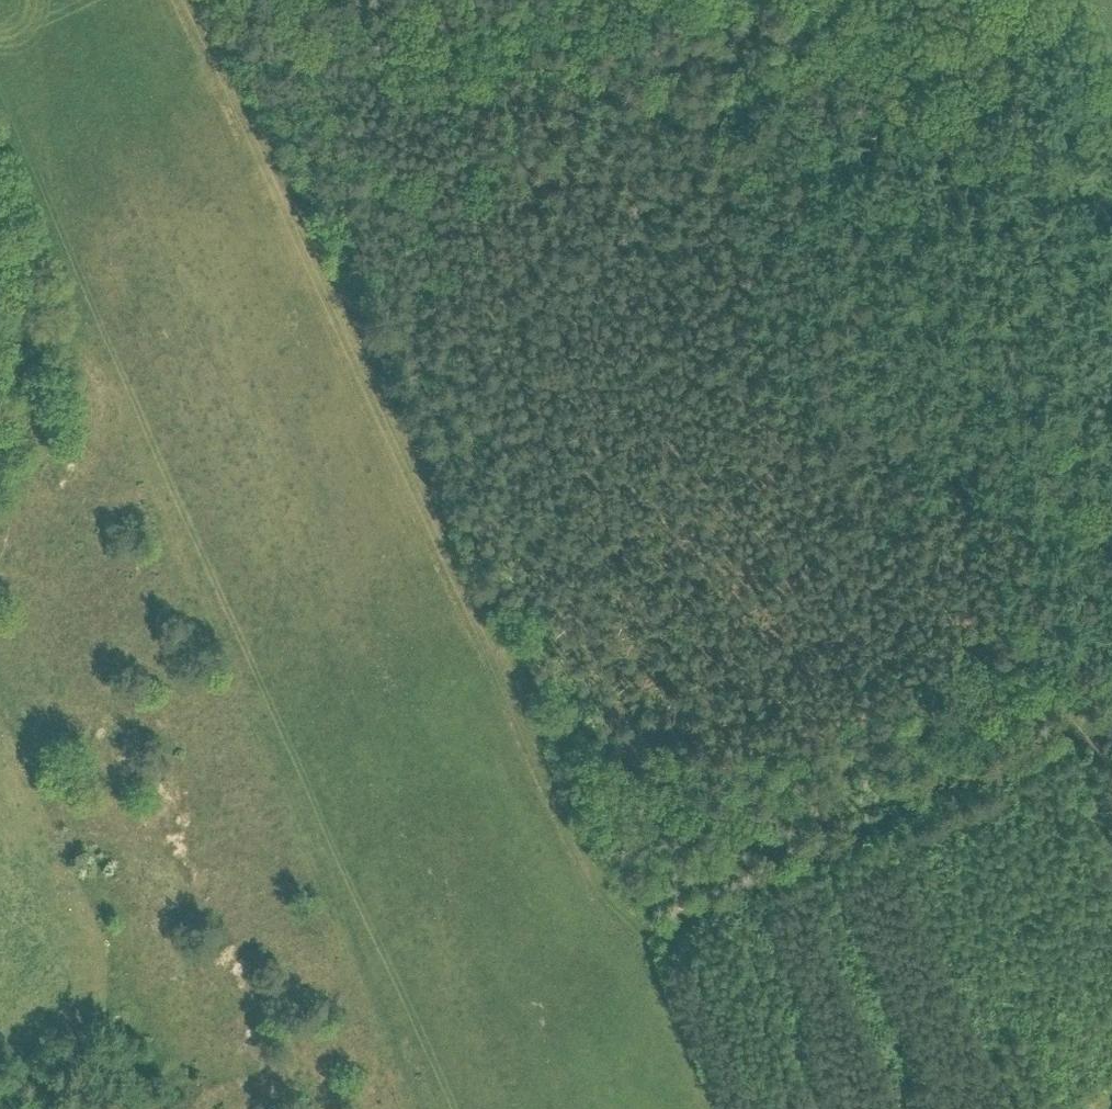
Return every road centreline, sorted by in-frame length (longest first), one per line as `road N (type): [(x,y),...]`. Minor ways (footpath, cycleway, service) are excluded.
road 1 (track): [(181,0),(604,908),(640,936),(715,1108)]

